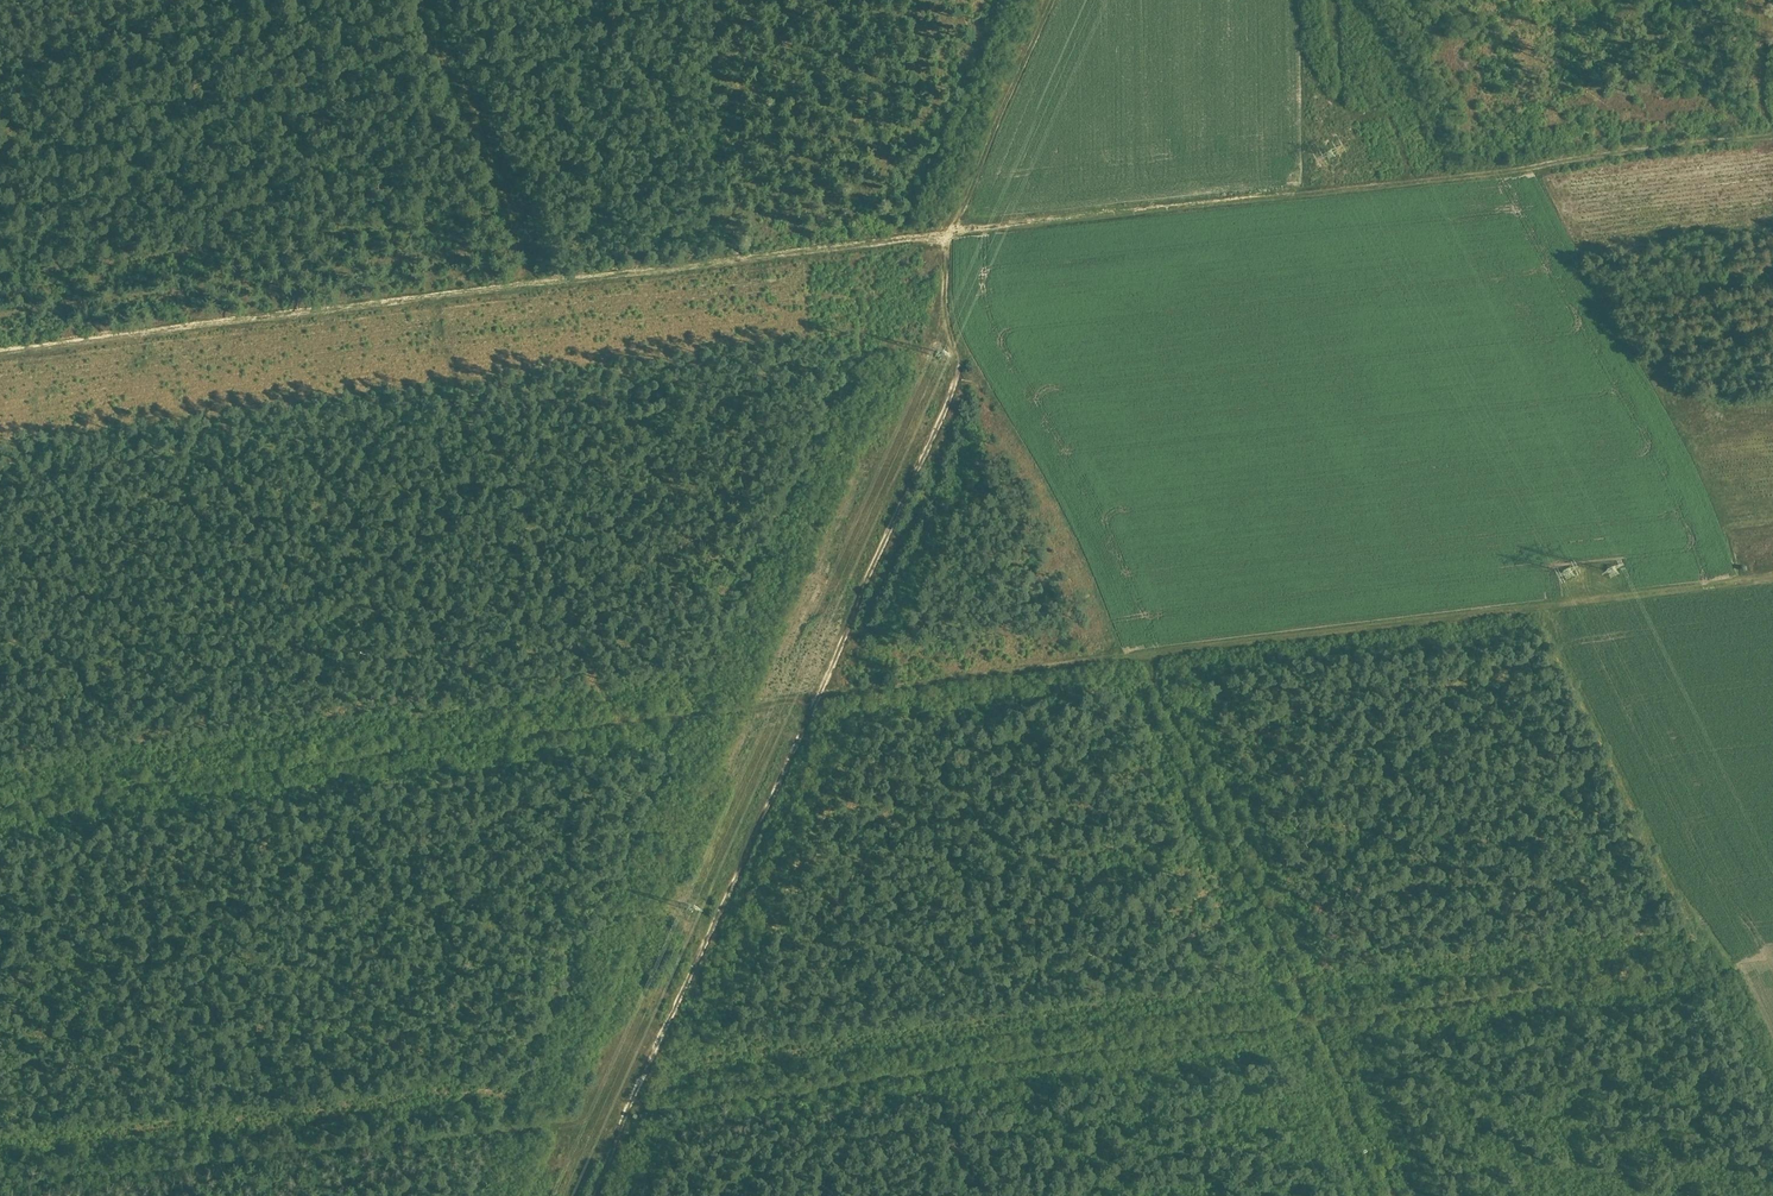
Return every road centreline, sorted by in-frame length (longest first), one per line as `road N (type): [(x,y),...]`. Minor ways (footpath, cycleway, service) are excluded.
road 1 (track): [(0,349),(1772,129)]
road 2 (track): [(979,227),(970,286),(938,319),(939,353),(971,350),(591,1195)]
road 3 (track): [(1772,579),(1543,615),(909,674),(817,694)]
road 4 (track): [(958,229),(961,197),(1036,0)]

